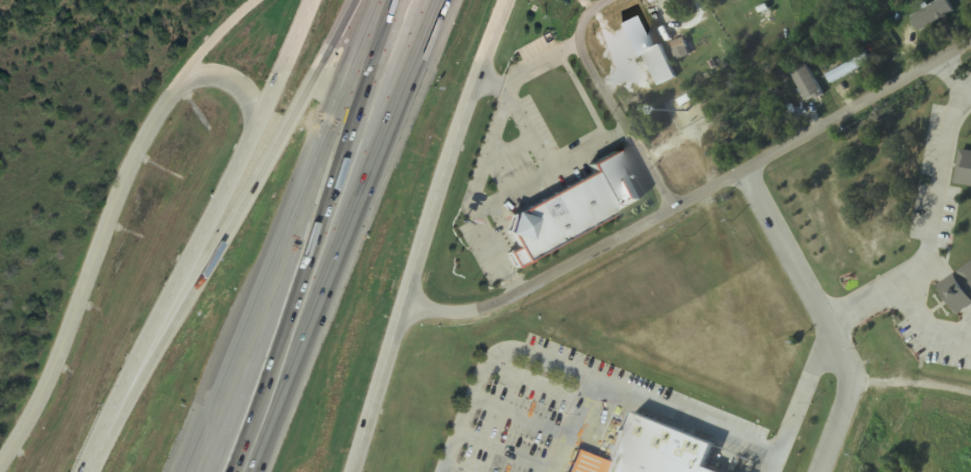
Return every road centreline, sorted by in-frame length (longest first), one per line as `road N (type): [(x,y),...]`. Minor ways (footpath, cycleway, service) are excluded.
road 1 (residential): [(406,299),(465,313),(510,299),(970,39)]
road 2 (motorway): [(354,0),(90,471)]
road 3 (secondary): [(310,0),(249,142),(82,471)]
road 4 (motorway): [(242,471),(435,0)]
road 5 (motorway): [(380,0),(187,471)]
road 6 (secondary): [(354,471),(505,0)]
road 7 (residential): [(176,90),(132,158),(60,346),(0,456)]
road 8 (residential): [(744,167),(846,364),(848,403),(821,471)]
road 9 (residential): [(252,0),(176,90),(202,78),(233,86),(247,103),(249,142)]
road 10 (residential): [(673,208),(575,36)]

